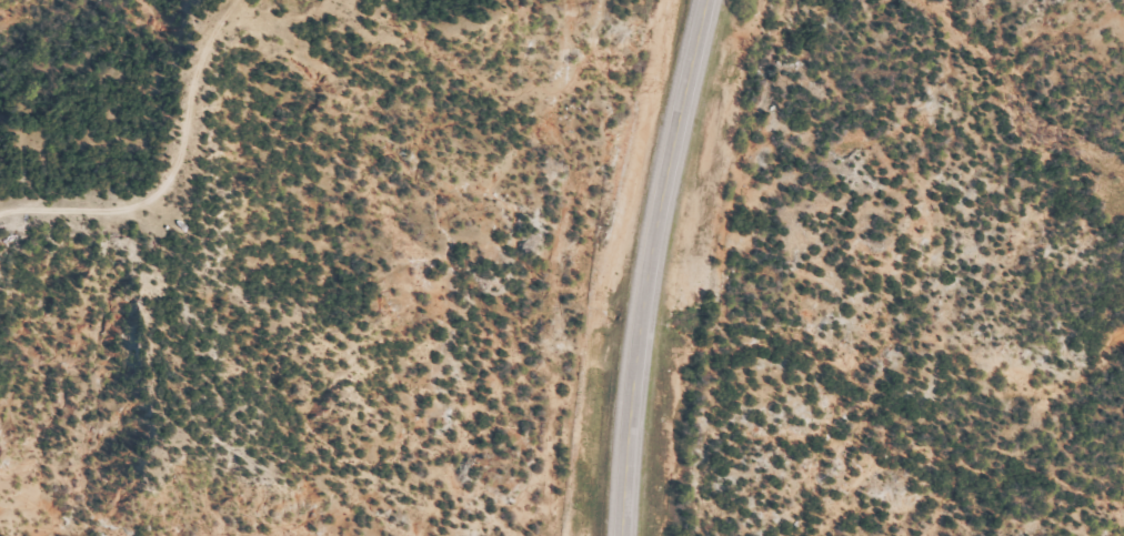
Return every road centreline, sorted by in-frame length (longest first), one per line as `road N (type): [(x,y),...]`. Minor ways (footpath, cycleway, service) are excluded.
road 1 (primary): [(619,535),(640,304),(707,0)]
road 2 (residential): [(0,204),(128,179),(181,141),(246,0)]
road 3 (residential): [(400,0),(479,48),(548,70),(616,27),(622,0)]

